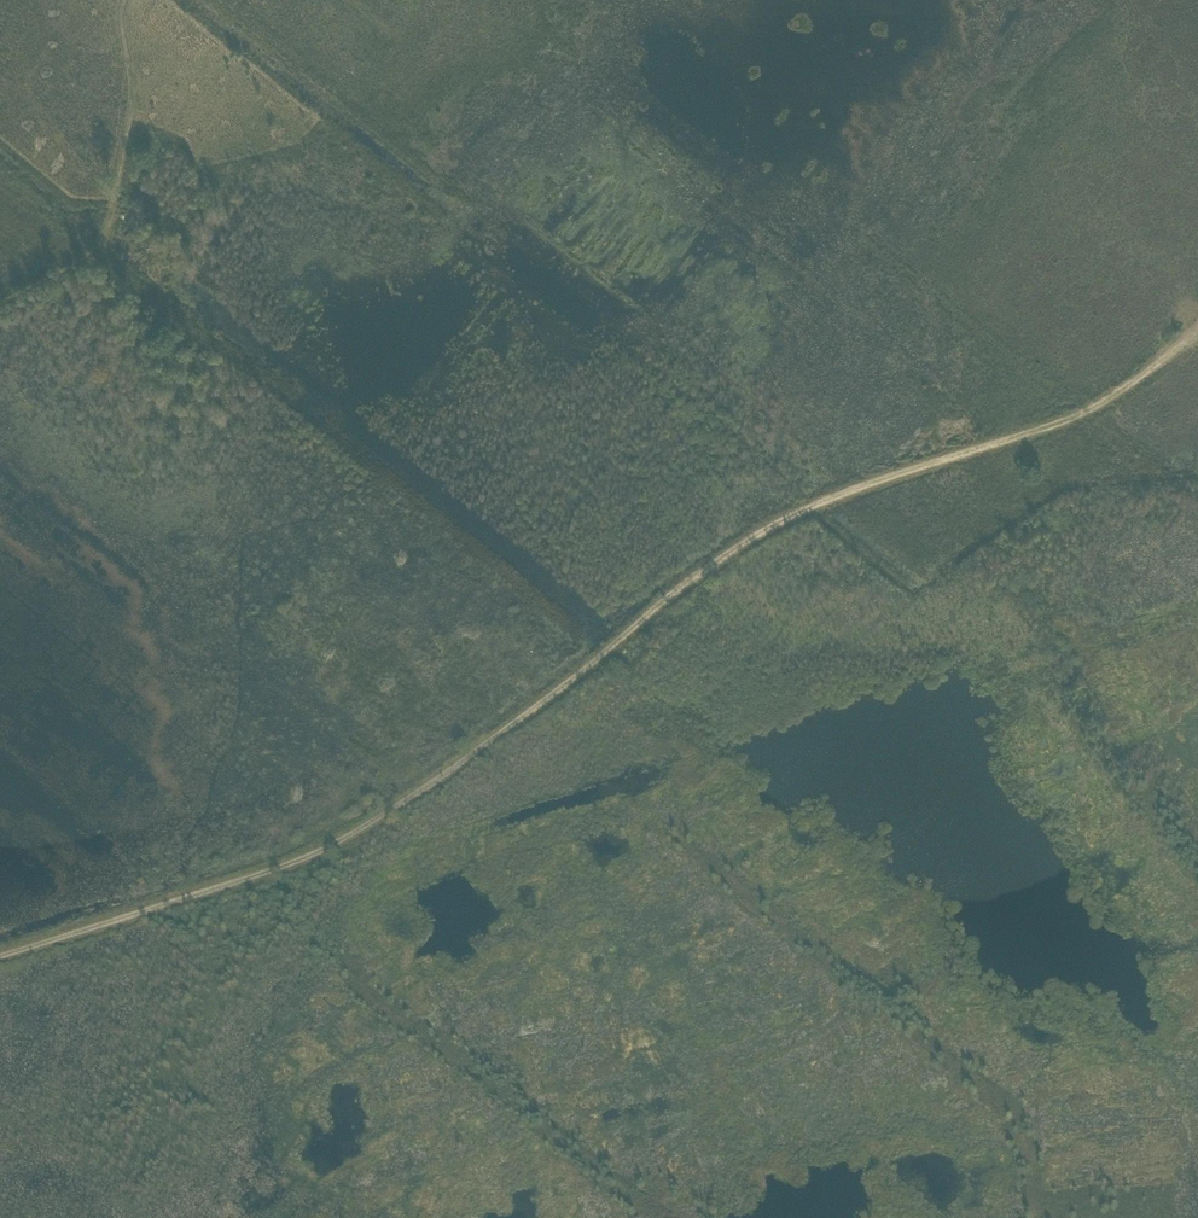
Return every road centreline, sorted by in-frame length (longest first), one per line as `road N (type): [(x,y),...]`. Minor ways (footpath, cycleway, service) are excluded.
road 1 (track): [(0,956),(313,854),(443,775),(713,563),(780,521),(891,474),(1080,414),(1197,331)]
road 2 (track): [(0,302),(90,254),(110,217),(132,97),(123,0)]
road 3 (track): [(1032,1217),(1020,1118),(914,1032)]

